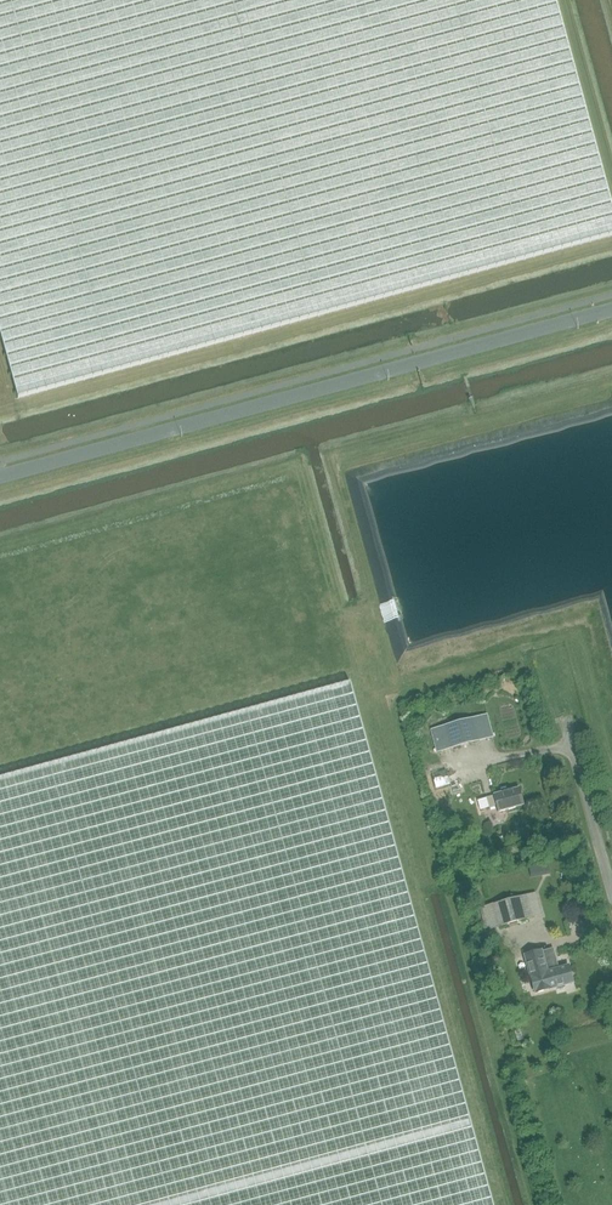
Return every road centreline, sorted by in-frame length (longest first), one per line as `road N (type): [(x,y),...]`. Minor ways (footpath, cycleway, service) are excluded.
road 1 (unclassified): [(415,363),(0,475)]
road 2 (unclassified): [(611,893),(565,718)]

